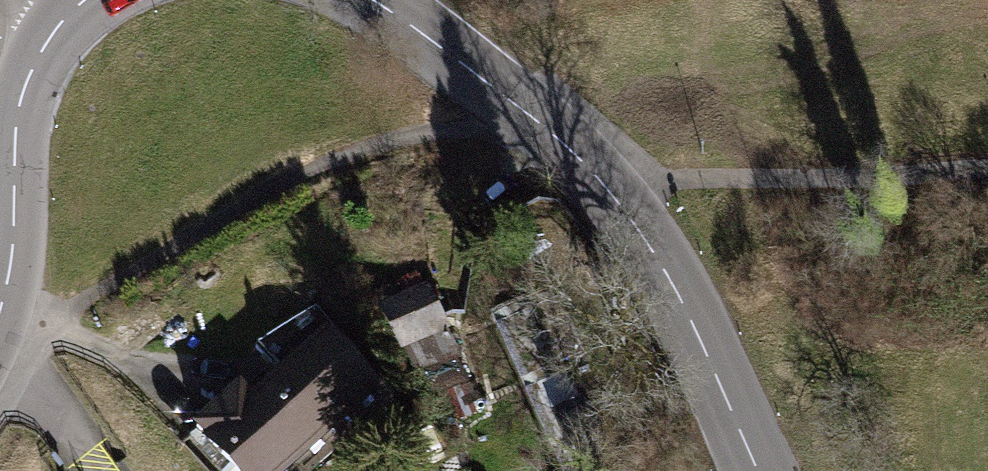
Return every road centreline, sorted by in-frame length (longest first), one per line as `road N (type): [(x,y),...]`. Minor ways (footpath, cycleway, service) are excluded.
road 1 (tertiary): [(370,0),(401,15),(583,162),(680,287),(769,470)]
road 2 (track): [(583,162),(765,177),(987,166)]
road 3 (tertiary): [(0,317),(13,248),(22,102),(61,21)]

